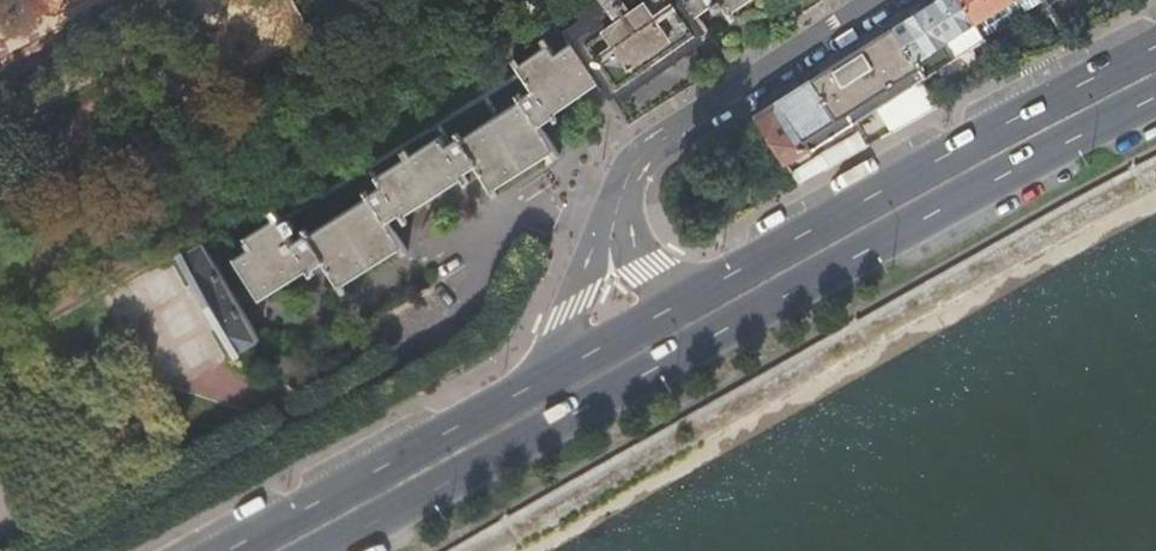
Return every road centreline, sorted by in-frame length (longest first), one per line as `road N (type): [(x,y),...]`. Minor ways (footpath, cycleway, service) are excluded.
road 1 (primary): [(313,550),(1155,98)]
road 2 (primary): [(1155,45),(867,195),(707,289)]
road 3 (primary): [(554,373),(223,550)]
road 4 (residential): [(869,0),(671,125),(624,177),(615,221)]
road 5 (primary): [(707,289),(554,373)]
road 6 (residential): [(615,221),(589,261),(554,373)]
road 7 (residential): [(707,289),(648,269),(615,221)]

